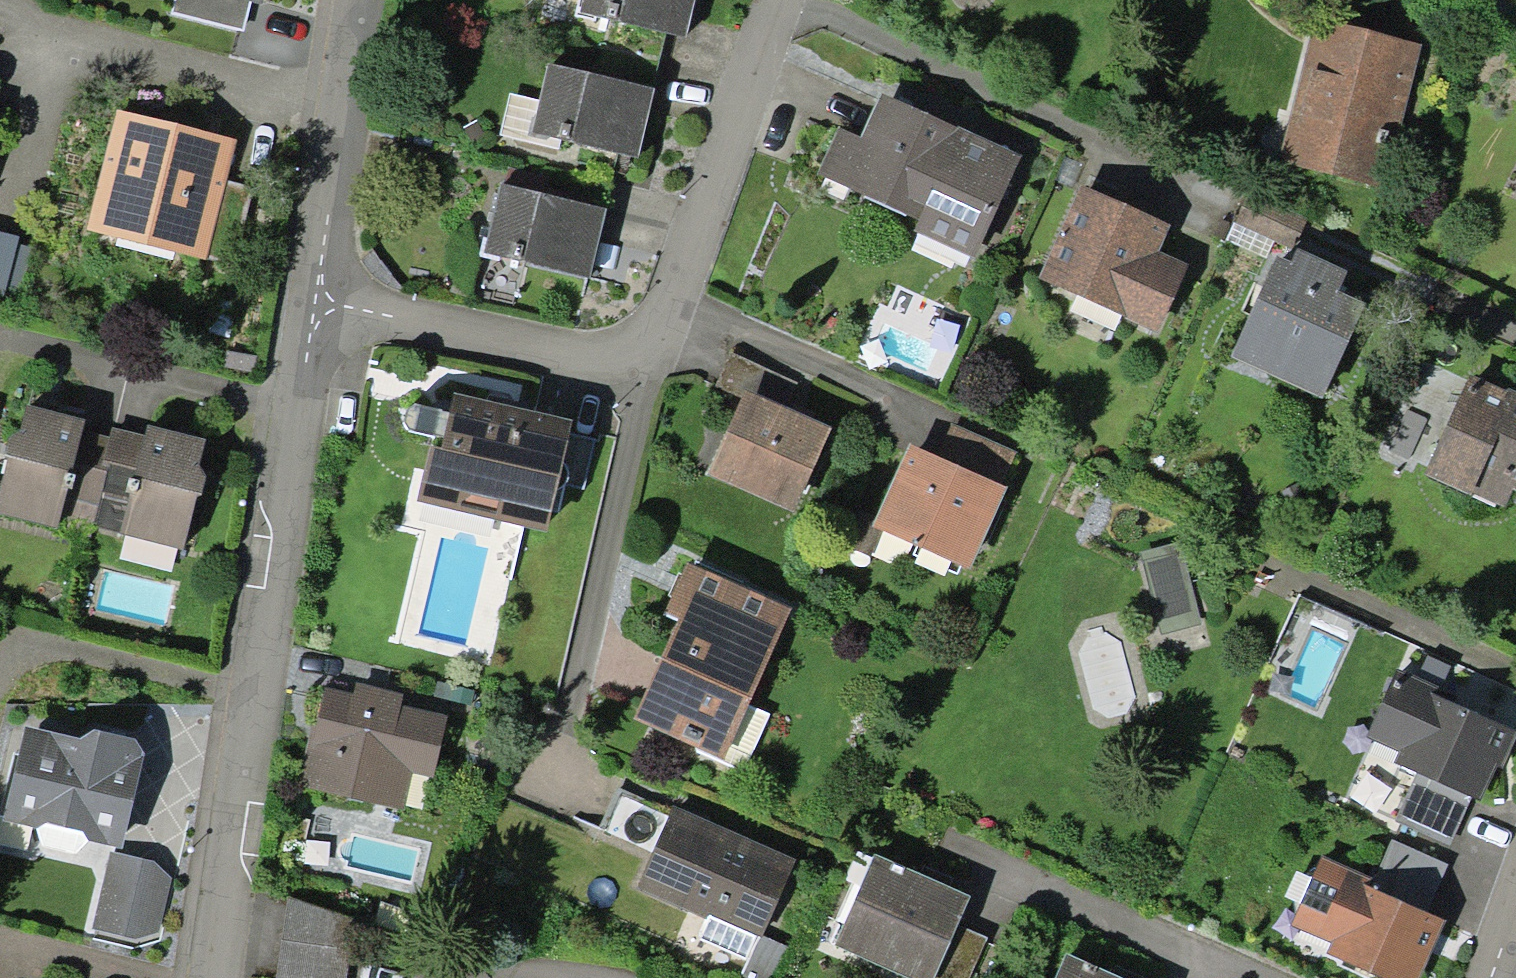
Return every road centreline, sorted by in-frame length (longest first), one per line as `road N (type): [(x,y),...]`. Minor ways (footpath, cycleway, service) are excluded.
road 1 (residential): [(784,0),(648,365),(313,298)]
road 2 (residential): [(313,298),(258,660),(225,977)]
road 3 (residential): [(360,0),(313,298)]

